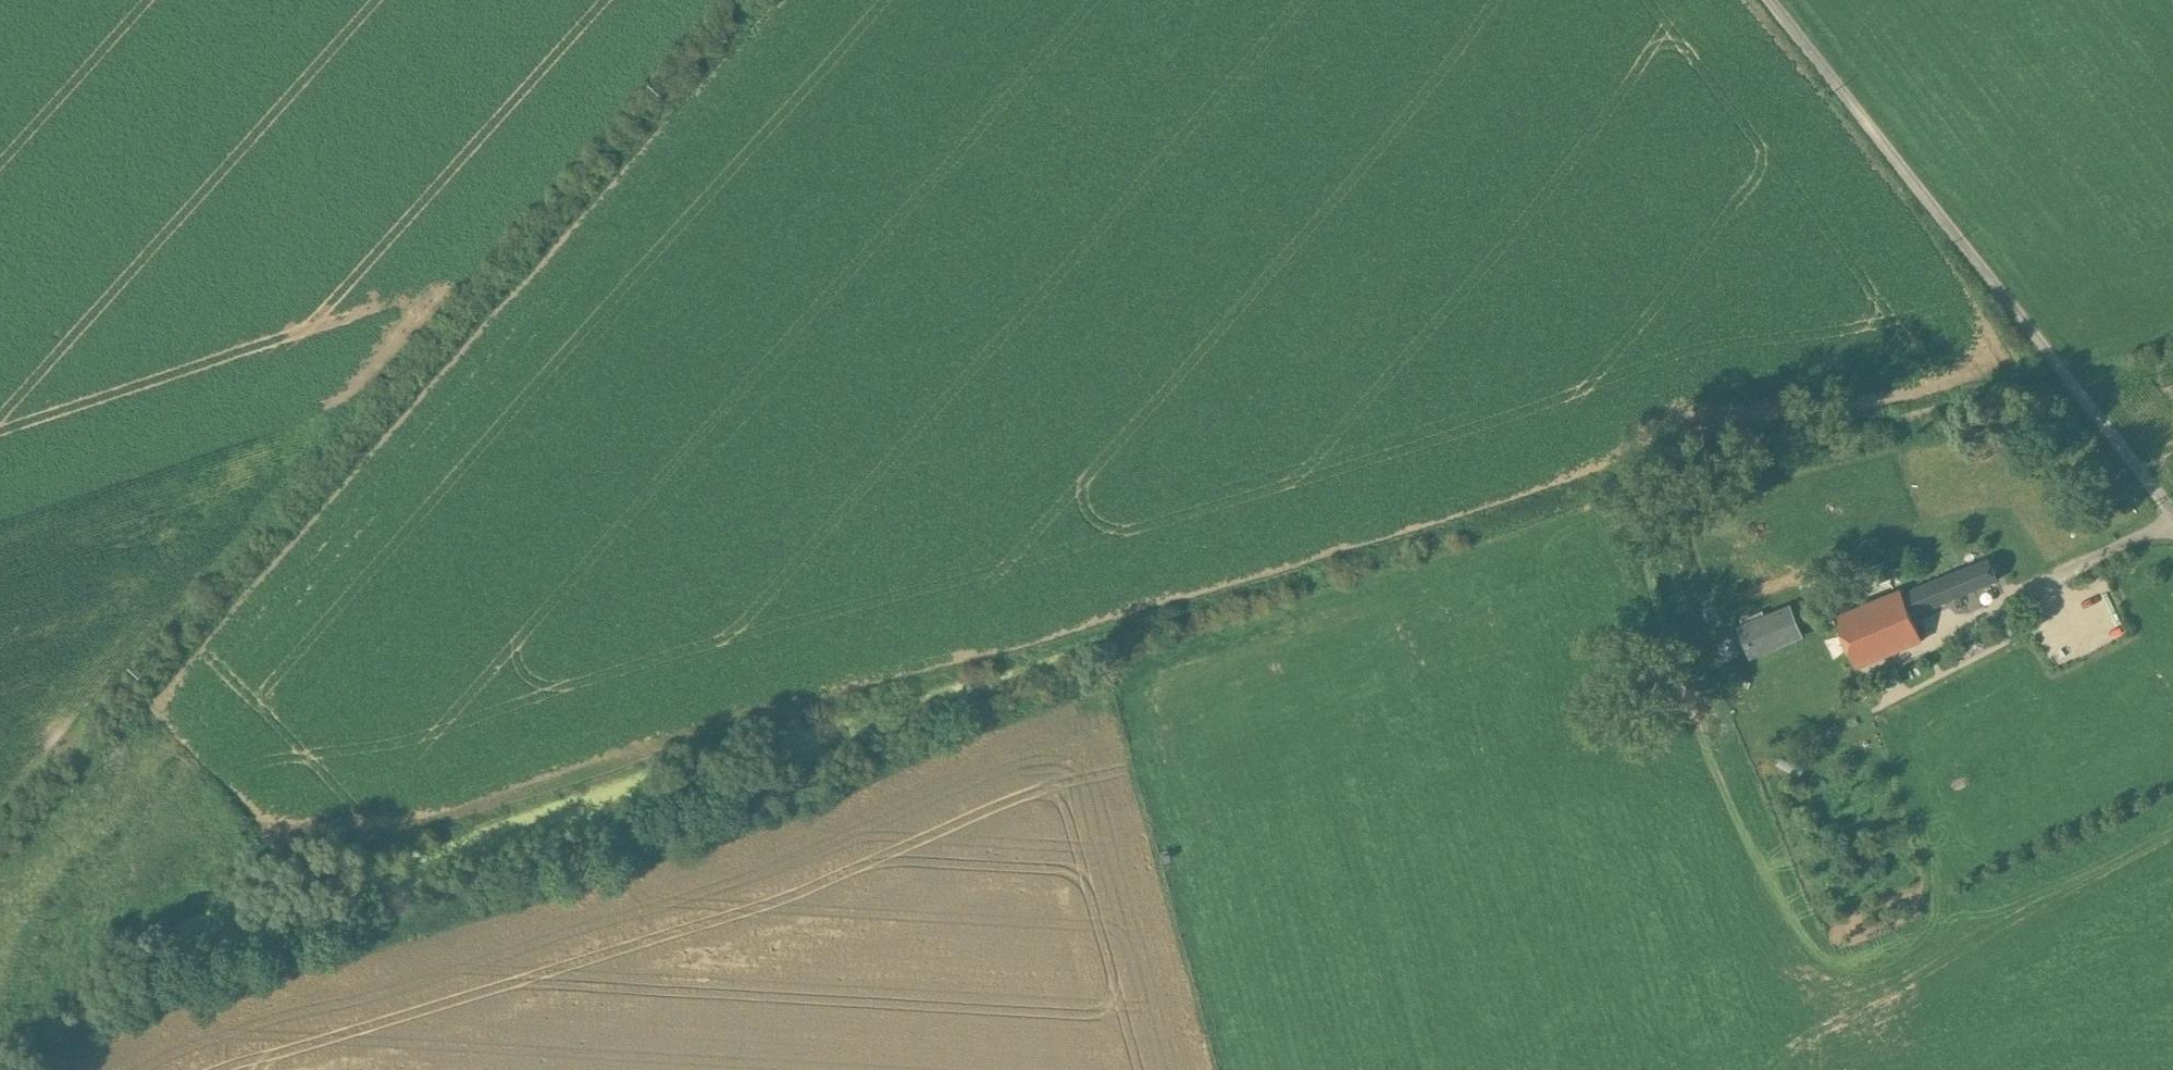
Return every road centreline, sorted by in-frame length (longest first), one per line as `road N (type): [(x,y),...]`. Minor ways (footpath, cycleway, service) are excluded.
road 1 (unclassified): [(1770,0),(2172,511)]

